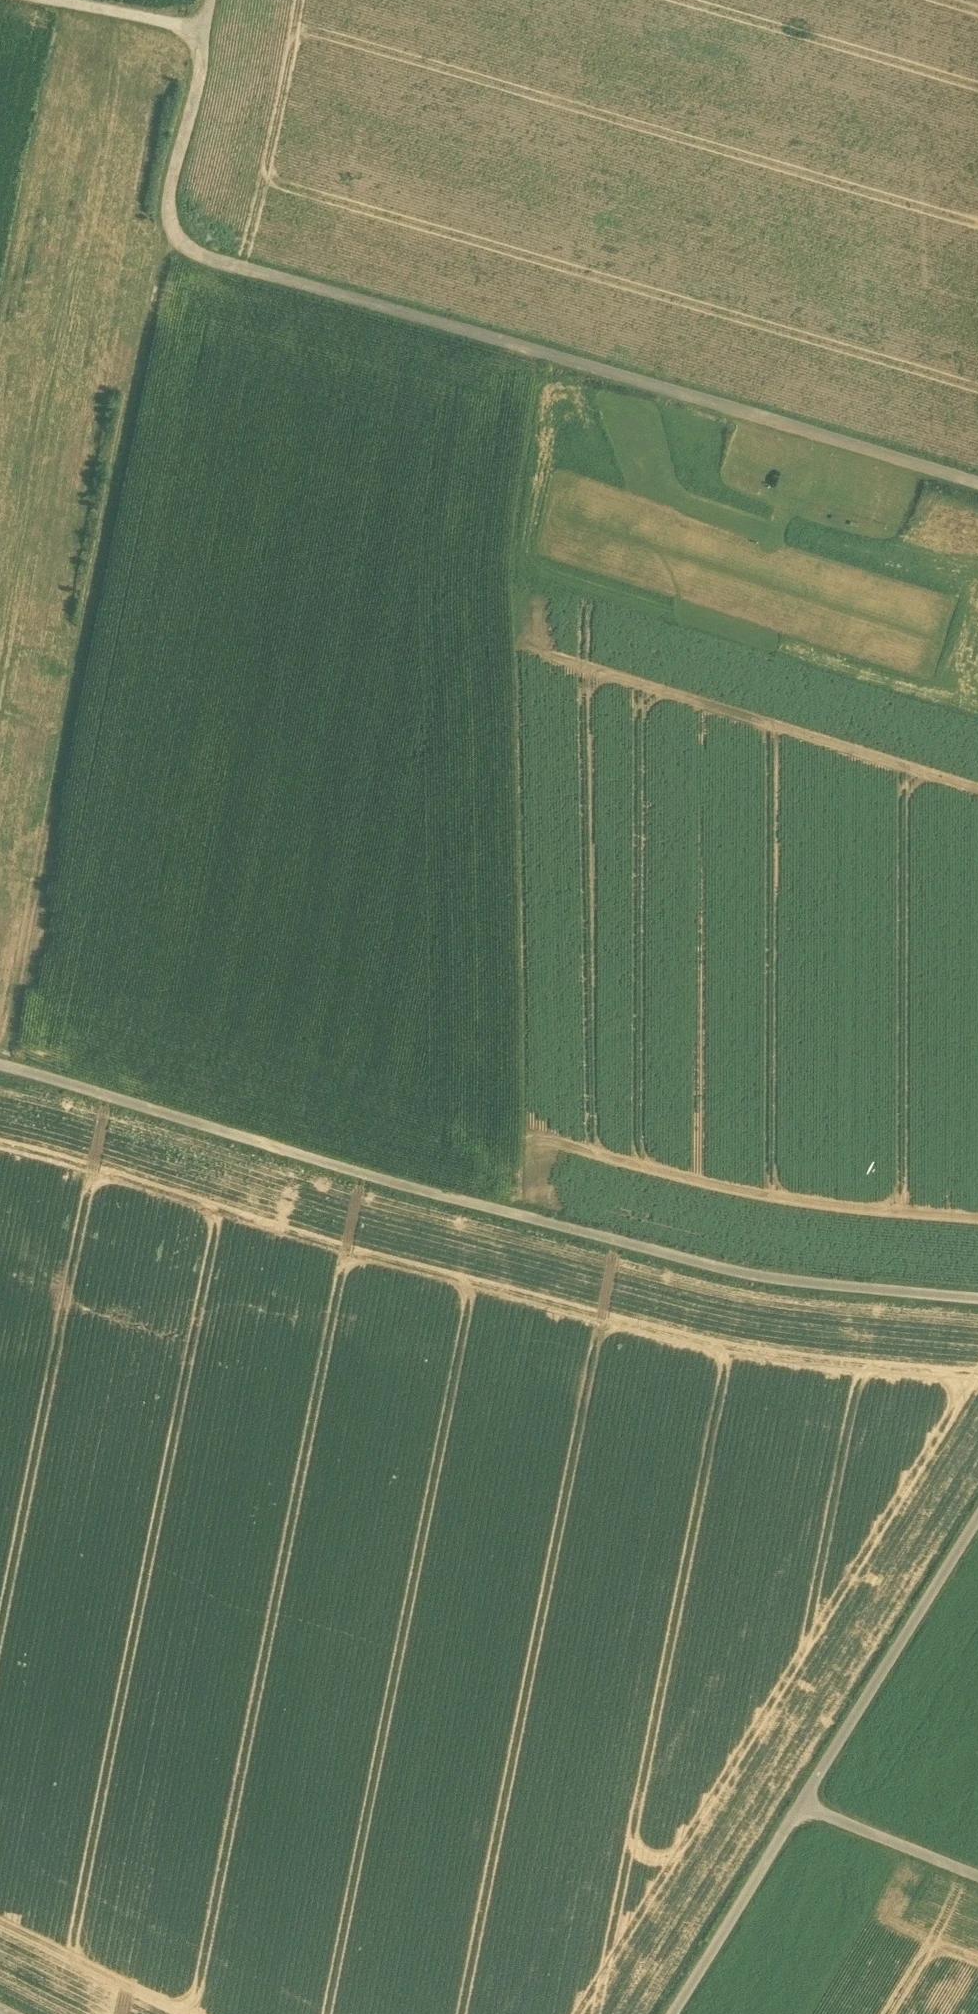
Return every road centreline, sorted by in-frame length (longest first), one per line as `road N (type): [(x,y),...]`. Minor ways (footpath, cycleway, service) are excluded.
road 1 (track): [(2,1065),(437,1195),(770,1278),(977,1295)]
road 2 (track): [(169,231),(2,1065)]
road 3 (track): [(169,231),(190,248),(977,485)]
road 4 (track): [(807,1809),(977,1528)]
road 5 (track): [(677,2013),(807,1809)]
road 6 (track): [(206,31),(169,231)]
road 7 (track): [(807,1809),(977,1880)]
road 8 (track): [(39,0),(206,31)]

